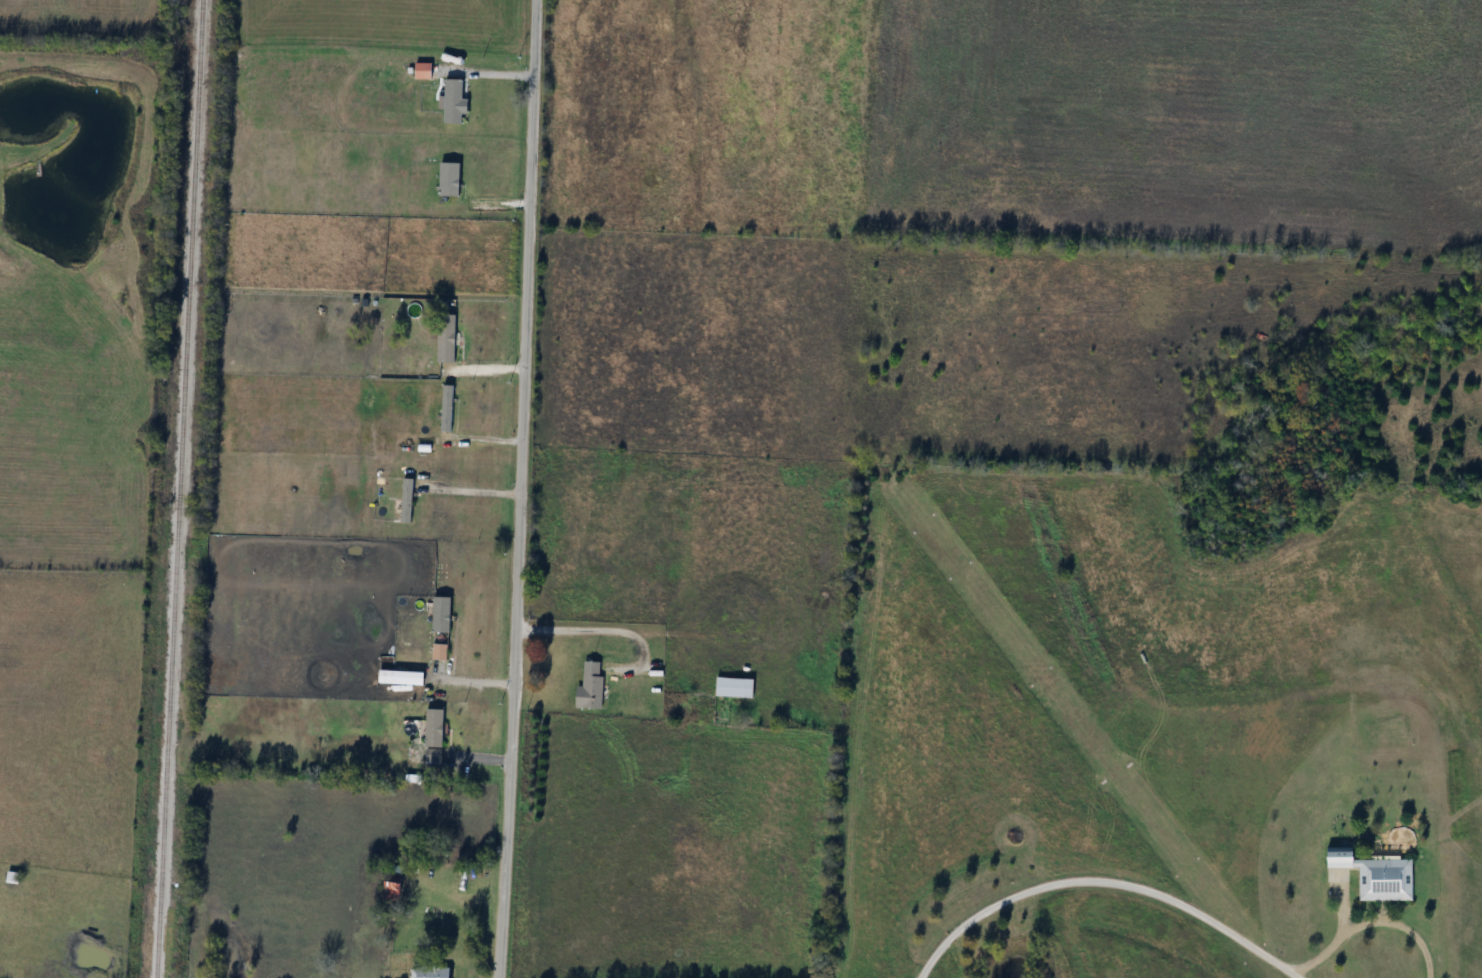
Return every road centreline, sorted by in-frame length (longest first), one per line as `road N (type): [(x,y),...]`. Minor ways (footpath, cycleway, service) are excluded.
road 1 (residential): [(497,977),(534,0)]

